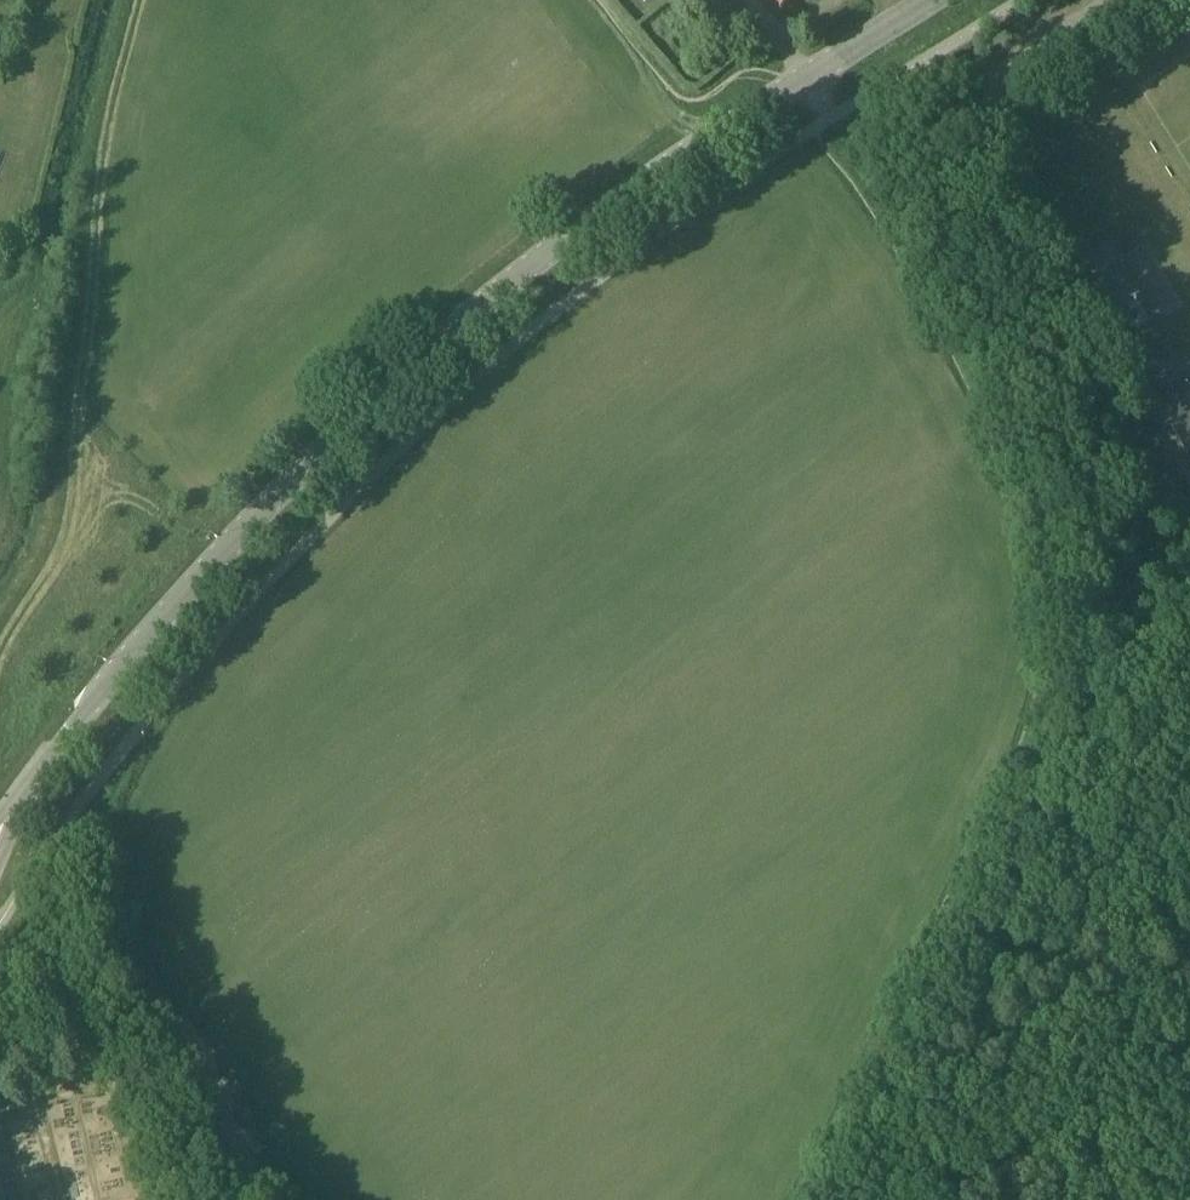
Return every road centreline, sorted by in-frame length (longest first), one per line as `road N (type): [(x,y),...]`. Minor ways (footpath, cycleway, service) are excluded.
road 1 (tertiary): [(0,850),(85,732),(257,525),(491,306),(805,80),(934,0)]
road 2 (track): [(817,1199),(1011,836),(1050,712),(1050,611),(1035,519),(825,122)]
road 3 (track): [(605,0),(727,135)]

